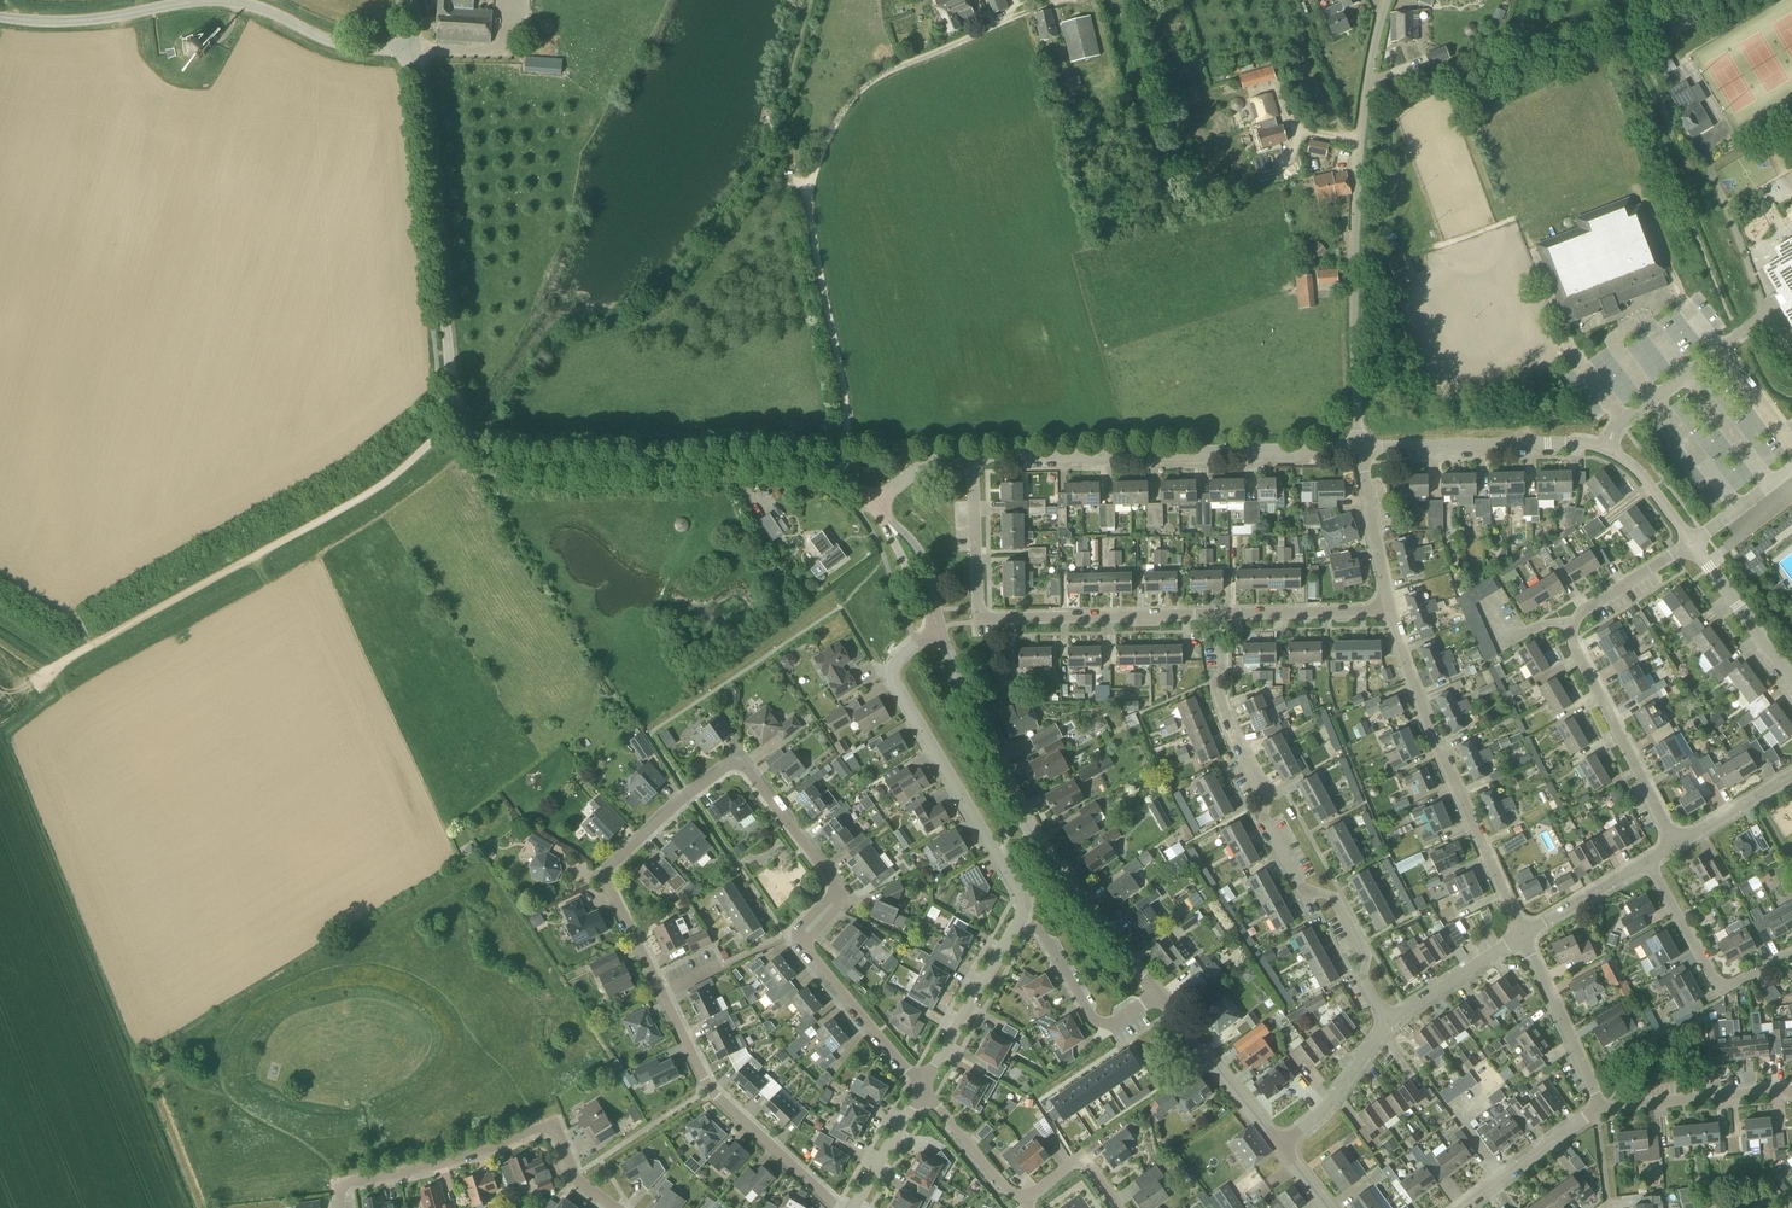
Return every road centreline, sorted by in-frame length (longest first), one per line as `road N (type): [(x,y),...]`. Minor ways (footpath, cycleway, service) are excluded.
road 1 (tertiary): [(873,504),(821,468),(535,470),(504,466),(465,441),(455,402),(419,50)]
road 2 (residential): [(664,993),(607,872),(686,802),(736,765),(746,767),(836,890),(802,936),(806,948),(911,1077)]
road 3 (residential): [(1389,1023),(1334,898),(1303,889),(1264,820),(1267,798),(1215,682),(1223,651),(1214,615)]
road 4 (track): [(446,436),(379,488),(53,673)]
road 5 (unclassified): [(1361,450),(1353,255),(1361,139),(1387,0)]
road 6 (unclassified): [(419,50),(343,47),(230,2),(69,23),(0,19)]
road 7 (tertiary): [(1154,994),(1033,836),(938,627)]
road 8 (residential): [(1214,615),(979,622),(971,460)]
road 9 (residential): [(1677,848),(1570,633),(1580,611),(1691,544)]
road 10 (unclassified): [(971,460),(1361,450)]
road 11 (unclassified): [(1361,450),(1606,448),(1632,465),(1691,544)]
road 12 (residential): [(1523,936),(1420,710),(1390,610)]
road 13 (residential): [(1021,920),(1018,893),(893,680),(898,664),(938,627)]
road 14 (residential): [(612,1207),(589,1191),(549,1127),(454,1163),(346,1187),(347,1207)]
road 15 (track): [(1059,1),(863,86),(834,124),(807,189)]
road 16 (track): [(841,478),(847,421),(807,189)]
road 17 (residential): [(840,1207),(722,1101),(664,993)]
road 18 (residential): [(1791,956),(1729,990),(1718,986),(1649,865)]
road 19 (tertiary): [(1283,1147),(1154,994)]
road 20 (residential): [(924,1093),(1021,920)]
road 21 (residential): [(1154,994),(1105,1026),(1092,1018),(1043,934),(1021,920)]
road 22 (residential): [(1600,1111),(1791,1095)]
road 23 (residential): [(1600,1111),(1523,936)]
road 24 (residential): [(1214,615),(1390,610)]
road 25 (unclassified): [(1691,544),(1791,682)]
road 26 (residential): [(1465,1207),(1600,1111)]
road 27 (residential): [(1283,1147),(1313,1124),(1389,1023)]
road 28 (residential): [(1390,610),(1361,450)]
road 29 (residential): [(1389,1023),(1523,936)]
road 30 (residential): [(1024,1204),(924,1093)]
road 31 (residential): [(1523,936),(1649,865)]
road 32 (residential): [(1677,848),(1791,775)]
road 33 (residential): [(856,1207),(924,1093)]
road 34 (residential): [(1120,1207),(1089,1165),(1077,1164),(1024,1204)]

